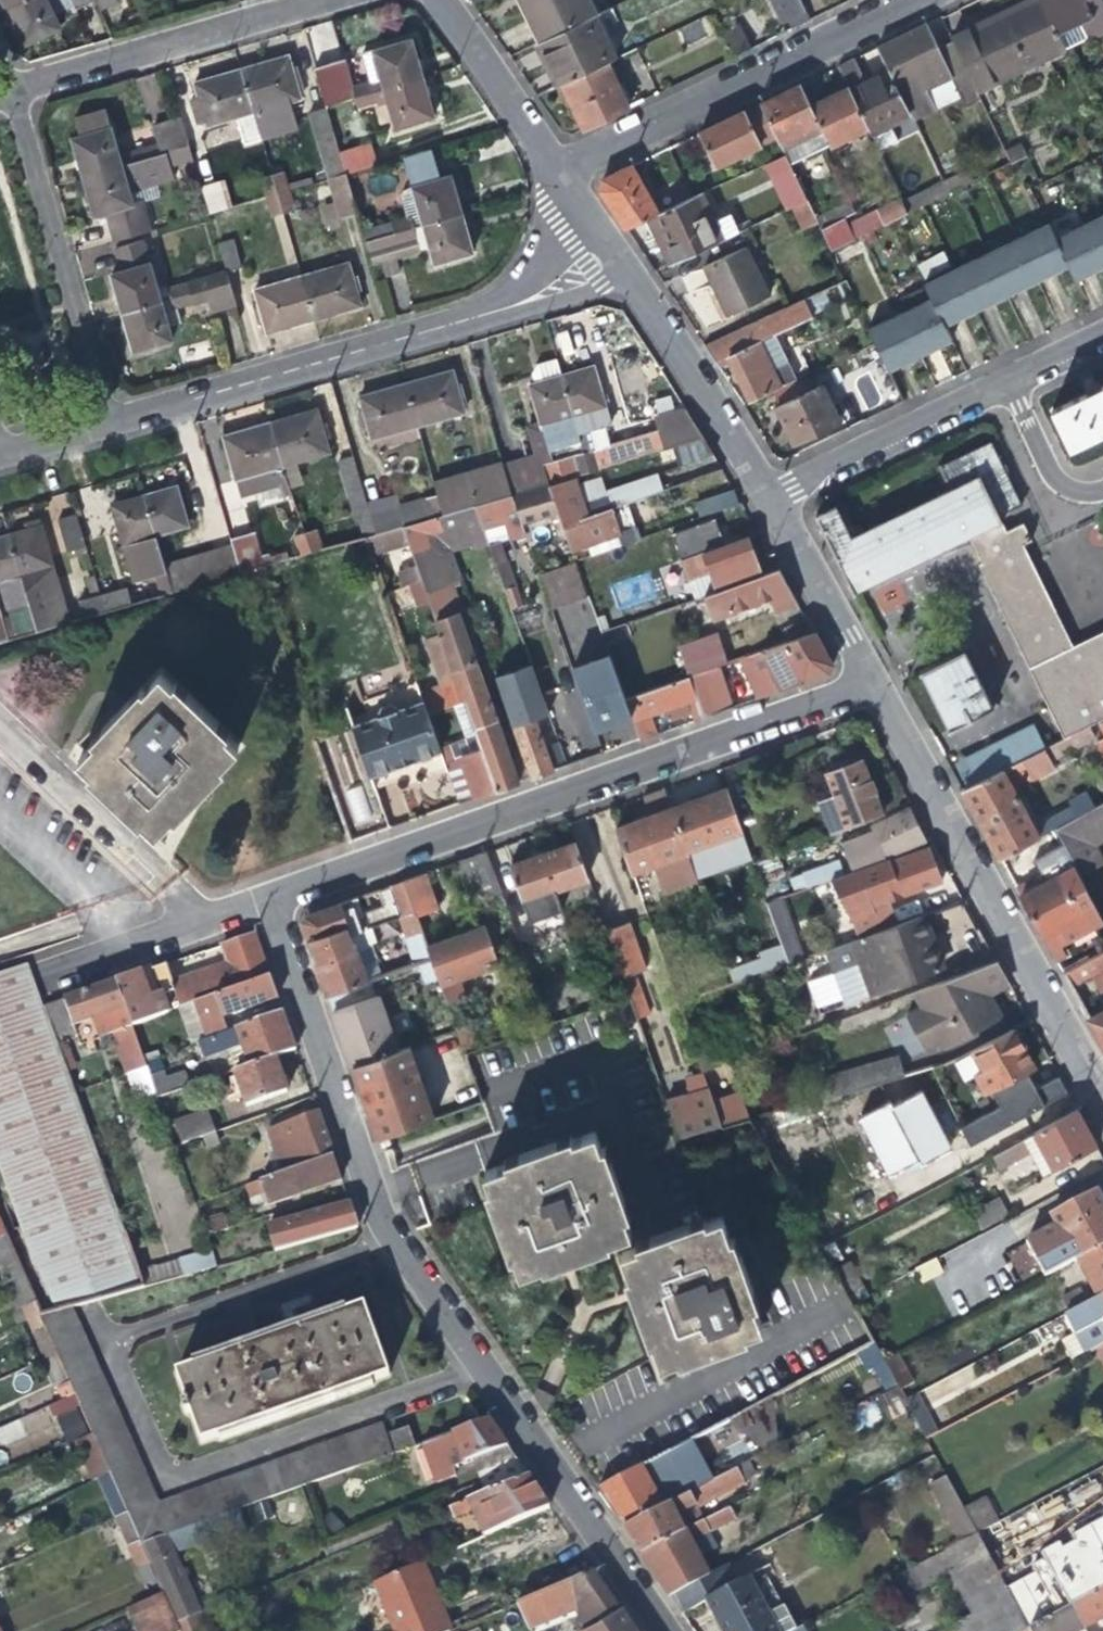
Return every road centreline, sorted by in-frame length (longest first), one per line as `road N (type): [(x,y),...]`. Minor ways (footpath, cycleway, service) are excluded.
road 1 (residential): [(659,1630),(363,1202),(263,896)]
road 2 (residential): [(263,896),(866,685)]
road 3 (residential): [(105,422),(521,299),(602,240)]
road 4 (residential): [(1094,1093),(866,685)]
road 5 (residential): [(550,166),(900,0)]
road 6 (residential): [(105,422),(12,86)]
road 7 (residential): [(310,0),(12,86)]
road 8 (residential): [(762,498),(602,240)]
road 9 (residential): [(762,498),(1001,381)]
road 10 (residential): [(39,975),(263,896)]
road 11 (residential): [(866,685),(762,498)]
road 12 (residential): [(550,166),(430,0)]
road 13 (residential): [(1001,381),(1050,481),(1067,494),(1102,484)]

